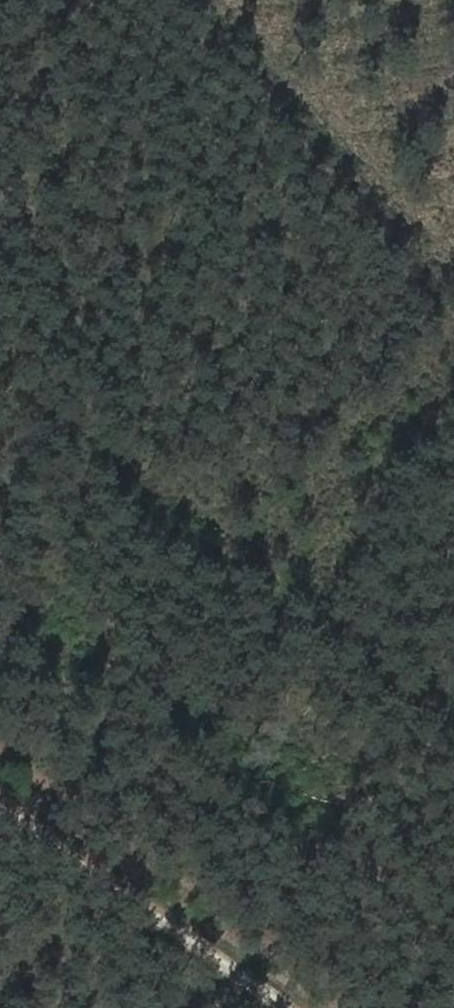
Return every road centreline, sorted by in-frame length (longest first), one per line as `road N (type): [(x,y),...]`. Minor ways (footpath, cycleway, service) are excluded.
road 1 (track): [(297,1007),(0,801)]

